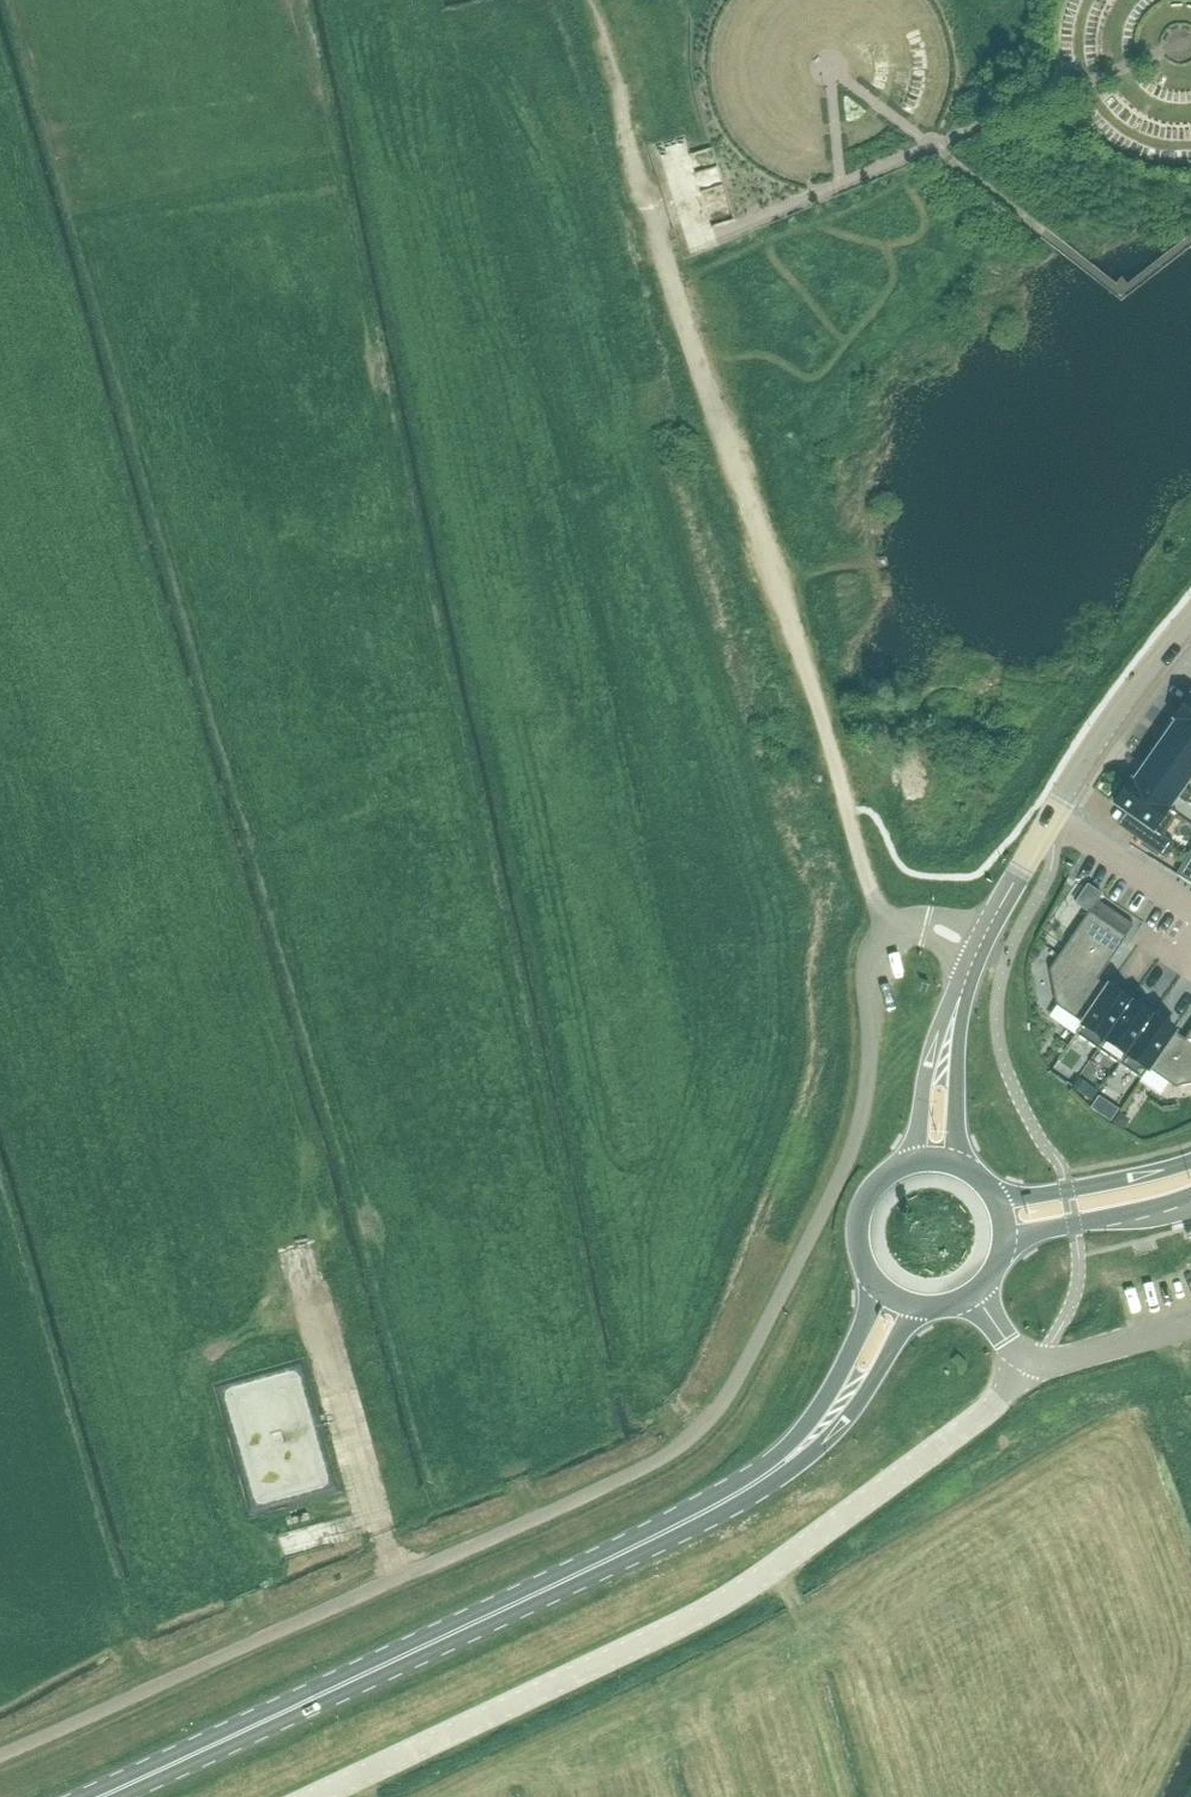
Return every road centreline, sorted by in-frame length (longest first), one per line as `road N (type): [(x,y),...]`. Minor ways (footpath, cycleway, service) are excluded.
road 1 (unclassified): [(0,1756),(684,1442),(732,1384),(847,1155),(866,1079),(862,982),(874,944),(887,931),(914,925),(976,949)]
road 2 (track): [(887,931),(857,858),(792,630),(702,385),(587,0)]
road 3 (unclassified): [(315,1796),(714,1606),(971,1422),(1035,1360)]
road 4 (primary): [(100,1796),(640,1545),(767,1475)]
road 5 (tertiary): [(1050,819),(1103,733),(1190,619)]
road 6 (primary): [(767,1475),(788,1471),(834,1432),(923,1308)]
road 7 (primary): [(869,1278),(867,1314),(846,1361),(767,1475)]
road 8 (primary): [(1190,1161),(1037,1197),(991,1193)]
road 9 (primary): [(1001,1251),(1043,1230),(1190,1195)]
road 10 (tertiary): [(956,1003),(936,1029),(905,1165)]
road 11 (residential): [(1050,819),(1190,911)]
road 12 (tertiary): [(963,1169),(955,1134),(956,1003)]
road 13 (unclassified): [(1035,1360),(1190,1324)]
road 14 (tertiary): [(976,949),(1050,819)]
road 15 (primary): [(905,1165),(881,1178),(858,1212),(857,1253),(869,1278)]

